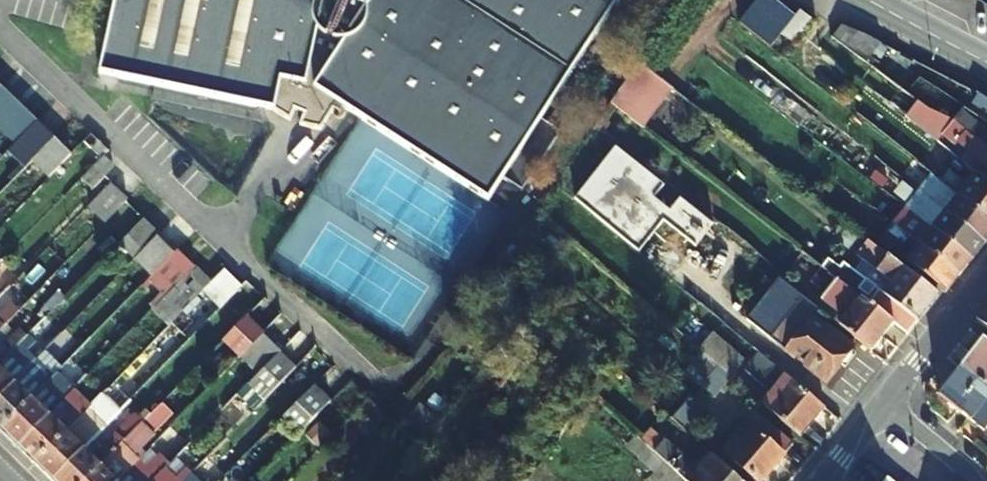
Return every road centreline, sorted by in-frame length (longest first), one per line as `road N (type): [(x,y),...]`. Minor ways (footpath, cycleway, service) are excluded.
road 1 (residential): [(882,404),(986,272)]
road 2 (residential): [(867,0),(986,62)]
road 3 (residential): [(882,404),(950,459),(986,478)]

